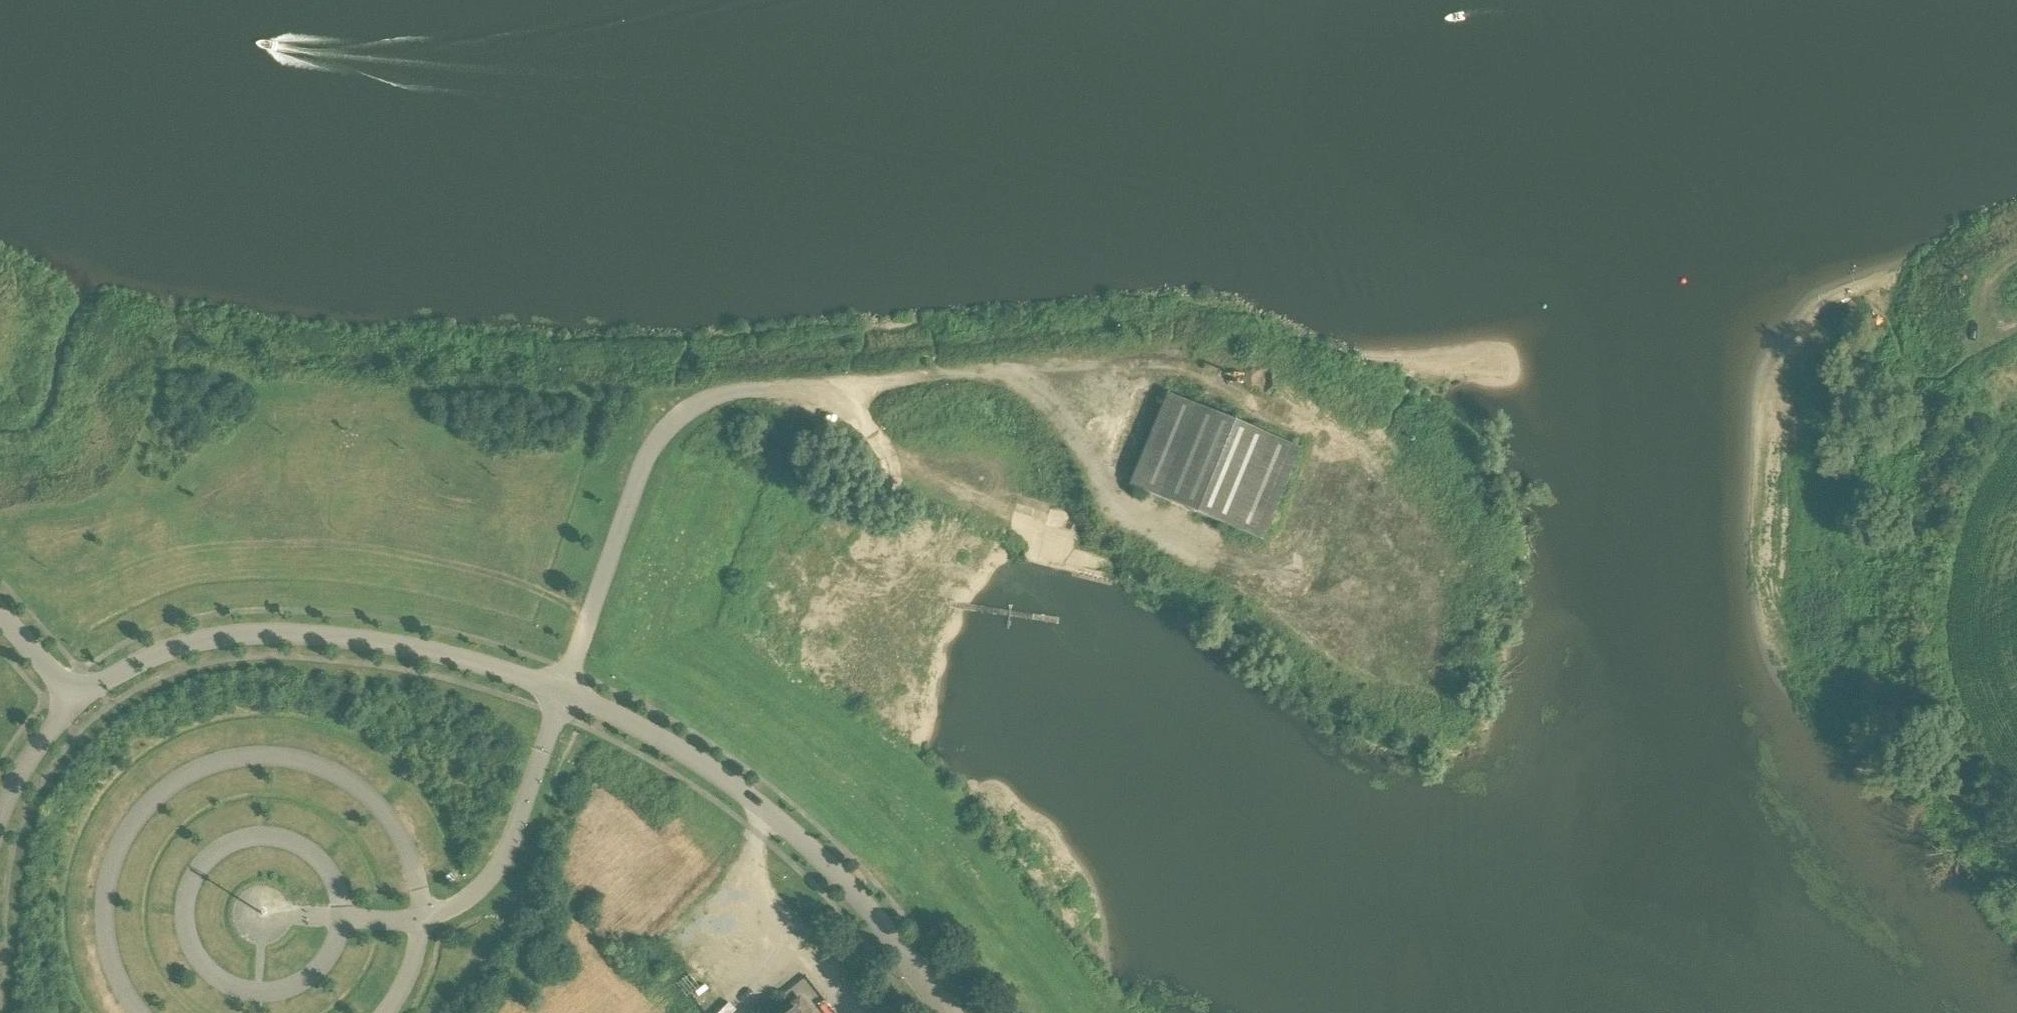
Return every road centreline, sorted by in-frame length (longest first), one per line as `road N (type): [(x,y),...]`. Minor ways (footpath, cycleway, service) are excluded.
road 1 (unclassified): [(74,700),(174,649),(272,636),(444,659),(560,698)]
road 2 (unclassified): [(560,698),(654,741),(777,823),(846,890),(943,1012)]
road 3 (unclassified): [(560,698),(644,461),(669,423),(702,401),(823,391)]
road 4 (unclassified): [(417,924),(454,915),(482,893),(503,861),(560,698)]
road 5 (track): [(763,813),(755,907),(842,1012)]
road 6 (unclassified): [(74,700),(0,819)]

